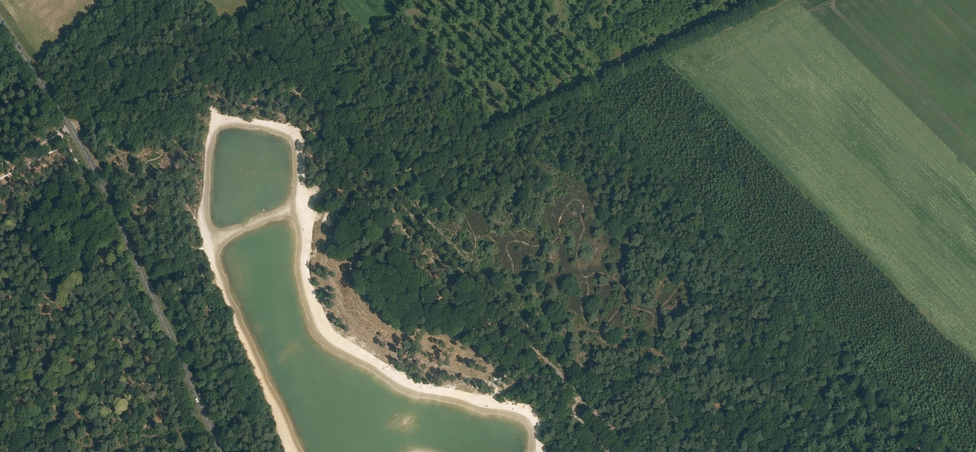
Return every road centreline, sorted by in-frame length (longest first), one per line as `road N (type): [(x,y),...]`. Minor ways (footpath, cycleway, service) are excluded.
road 1 (unclassified): [(633,451),(267,64),(227,60),(72,128)]
road 2 (primary): [(222,451),(72,128)]
road 3 (primary): [(72,128),(0,21)]

